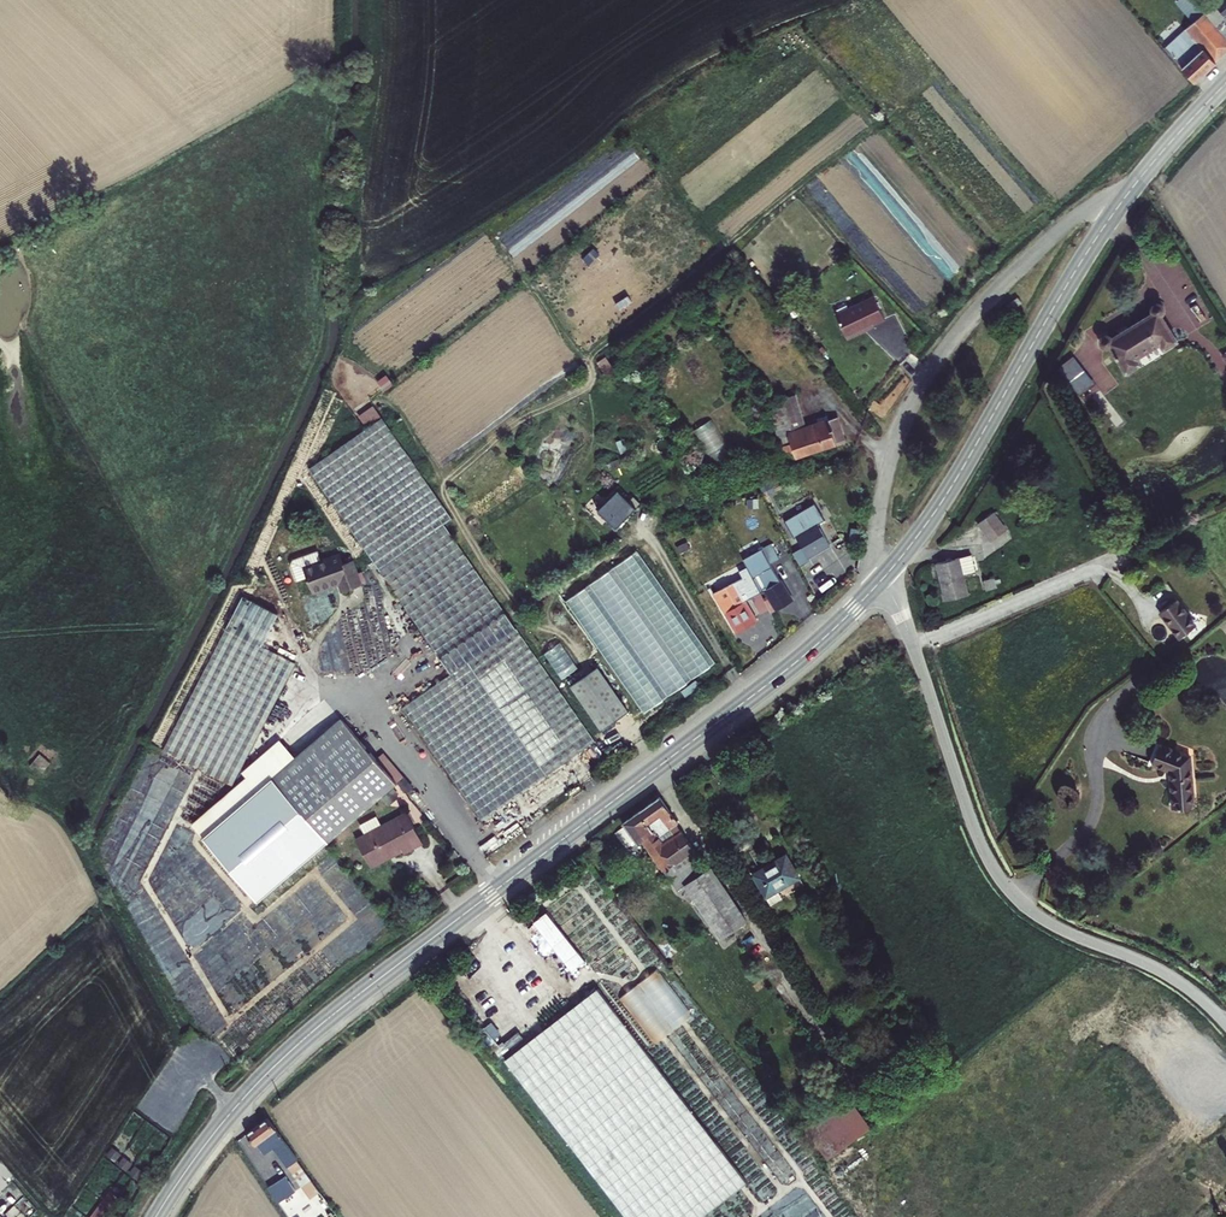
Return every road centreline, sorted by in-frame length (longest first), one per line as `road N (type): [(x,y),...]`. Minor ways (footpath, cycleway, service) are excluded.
road 1 (tertiary): [(886,575),(796,661),(302,1042),(221,1125),(155,1216)]
road 2 (tertiary): [(1225,82),(1124,200),(944,497),(886,575)]
road 3 (unclassified): [(886,575),(966,804),(1001,880),(1057,926),(1184,984),(1225,1024)]

